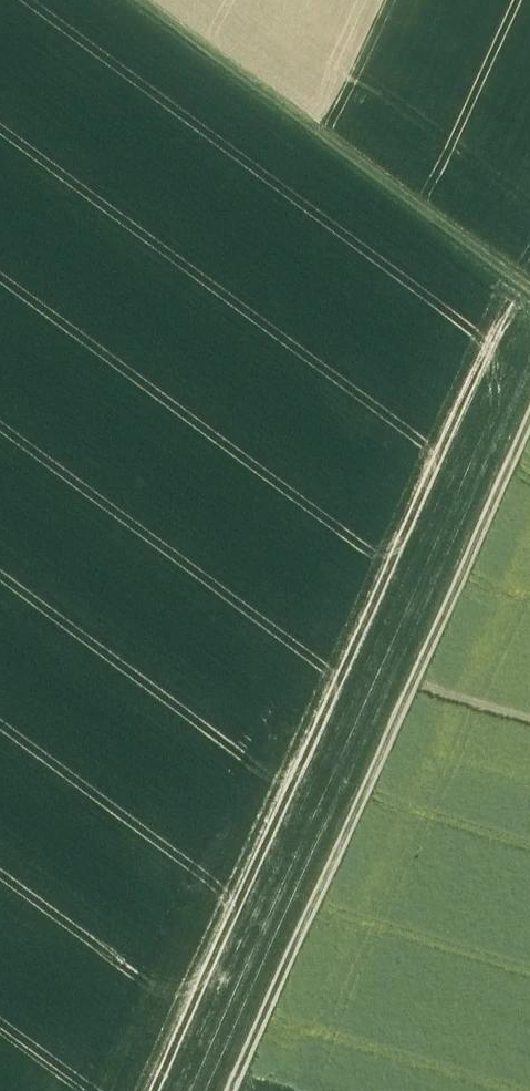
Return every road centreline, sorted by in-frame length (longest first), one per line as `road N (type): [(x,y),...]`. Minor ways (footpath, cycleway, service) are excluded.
road 1 (track): [(137,0),(529,286)]
road 2 (track): [(529,417),(359,819)]
road 3 (track): [(233,1090),(359,819)]

